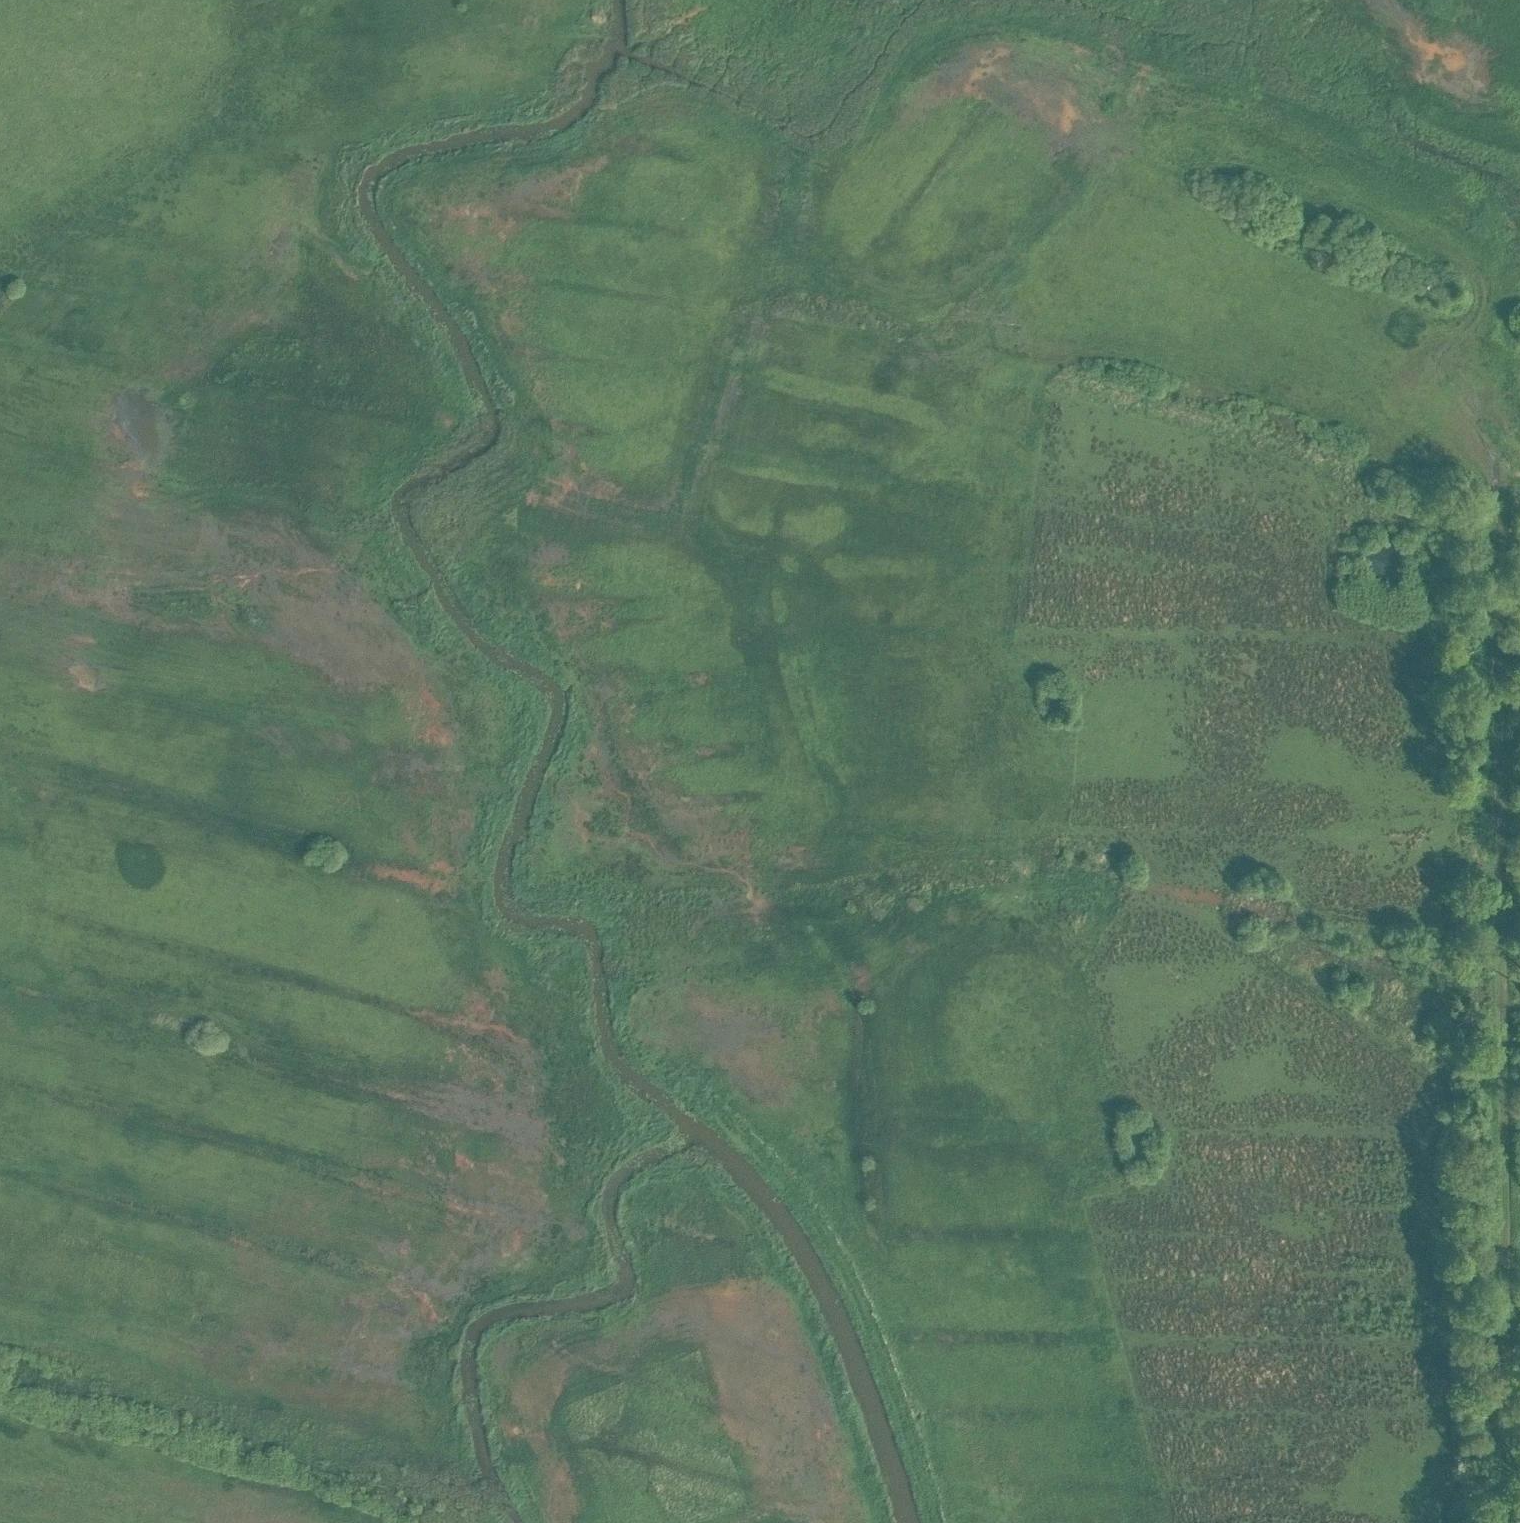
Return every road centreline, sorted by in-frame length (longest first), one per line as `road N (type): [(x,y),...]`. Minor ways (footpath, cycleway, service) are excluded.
road 1 (track): [(1512,1522),(1503,511)]

